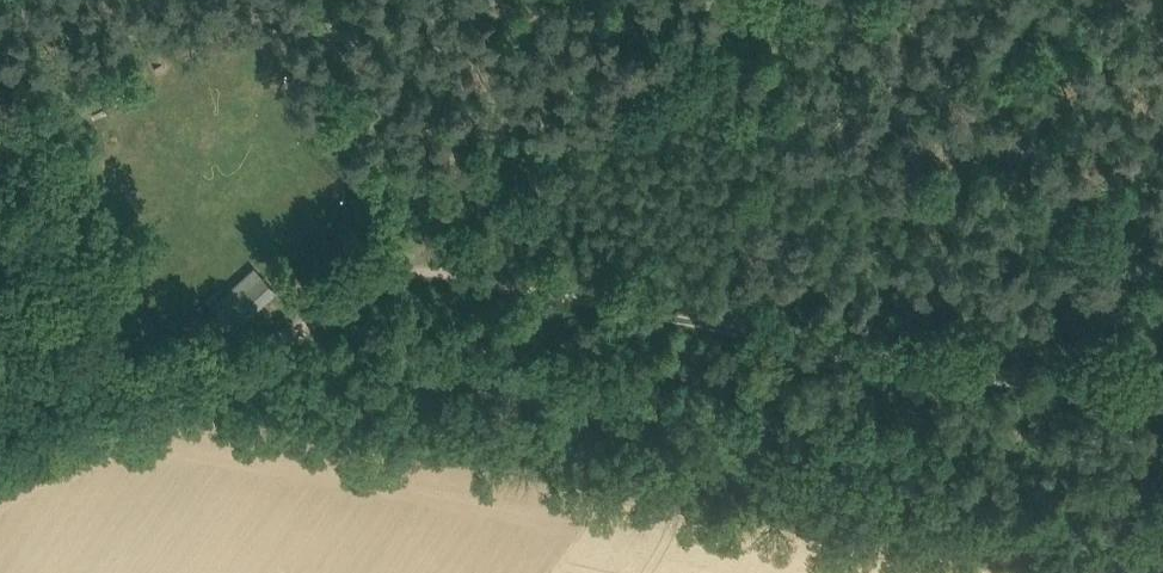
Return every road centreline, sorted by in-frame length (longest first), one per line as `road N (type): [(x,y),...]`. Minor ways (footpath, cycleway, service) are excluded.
road 1 (track): [(1113,406),(429,271),(377,253)]
road 2 (track): [(377,253),(218,403),(45,445),(0,464)]
road 3 (track): [(377,253),(413,215),(727,0)]

